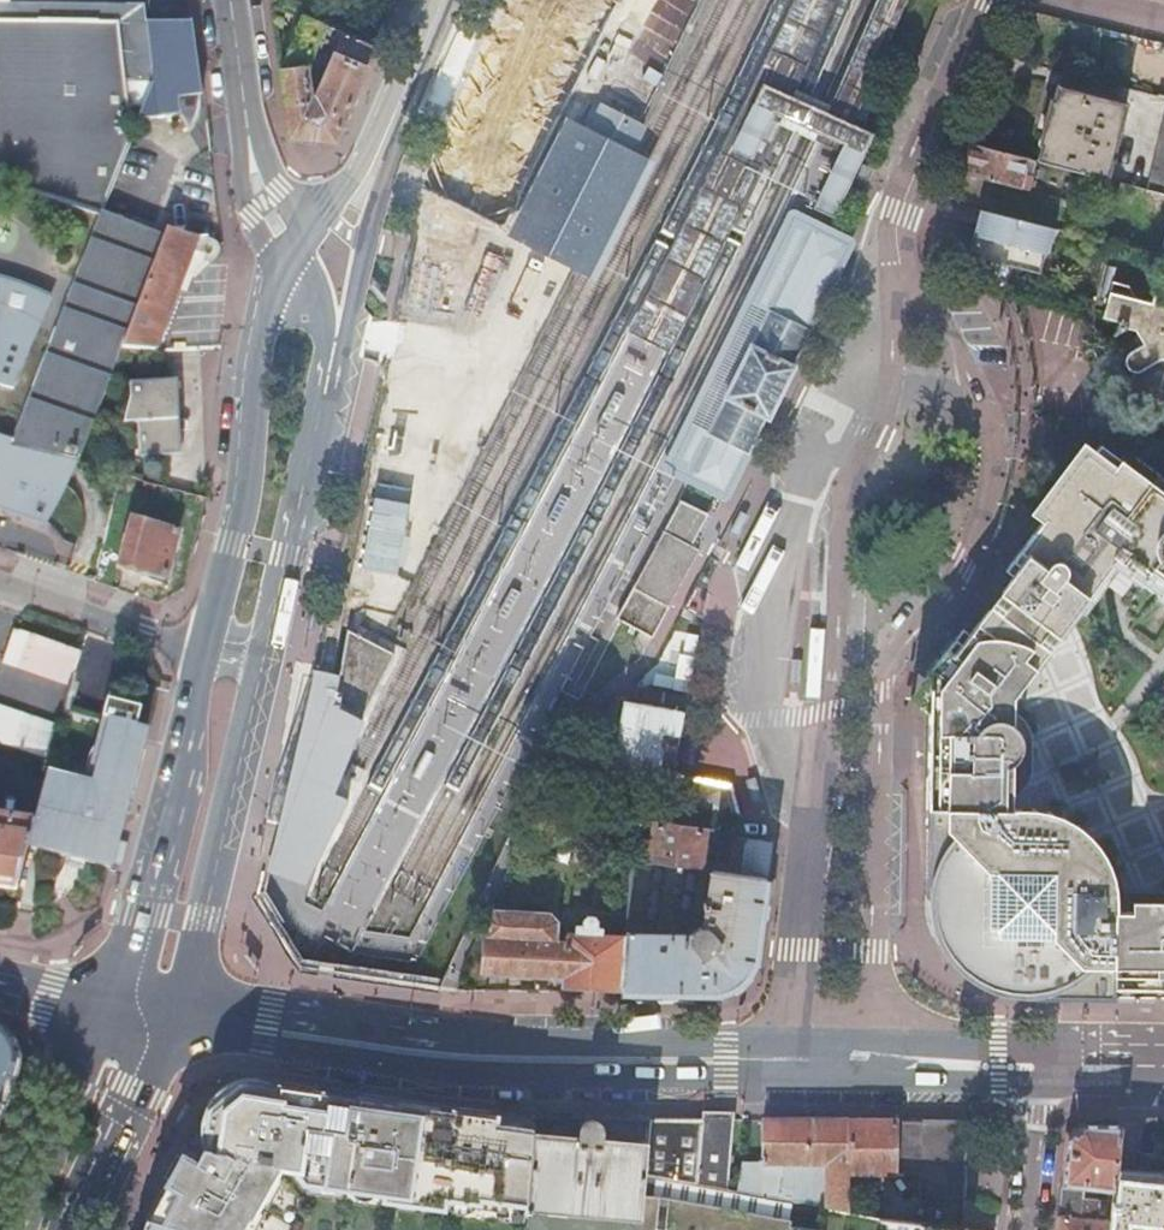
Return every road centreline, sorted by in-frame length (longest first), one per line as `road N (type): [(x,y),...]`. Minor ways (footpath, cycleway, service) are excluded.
road 1 (residential): [(866,1061),(882,671),(949,579),(985,507),(993,453),(954,345),(890,248)]
road 2 (residential): [(890,248),(860,392),(840,440),(850,488),(806,844),(789,1059)]
road 3 (secondary): [(789,1059),(464,1054),(168,1021)]
road 4 (secondary): [(287,253),(252,386),(244,498),(201,648)]
road 5 (secondary): [(201,648),(105,1009)]
road 6 (secondary): [(168,1021),(260,665)]
road 7 (secondary): [(260,665),(332,360)]
road 8 (residential): [(990,0),(890,248)]
road 9 (tertiary): [(234,0),(261,205),(287,253)]
road 10 (secondary): [(105,1009),(17,1229)]
road 11 (secondary): [(75,1229),(168,1021)]
road 12 (secondary): [(332,360),(383,148)]
road 13 (residential): [(0,580),(201,648)]
road 14 (secondary): [(1045,1063),(866,1061)]
road 15 (residential): [(1045,1063),(1028,1229)]
road 16 (secondary): [(383,148),(446,0)]
road 17 (secondary): [(383,148),(287,253)]

